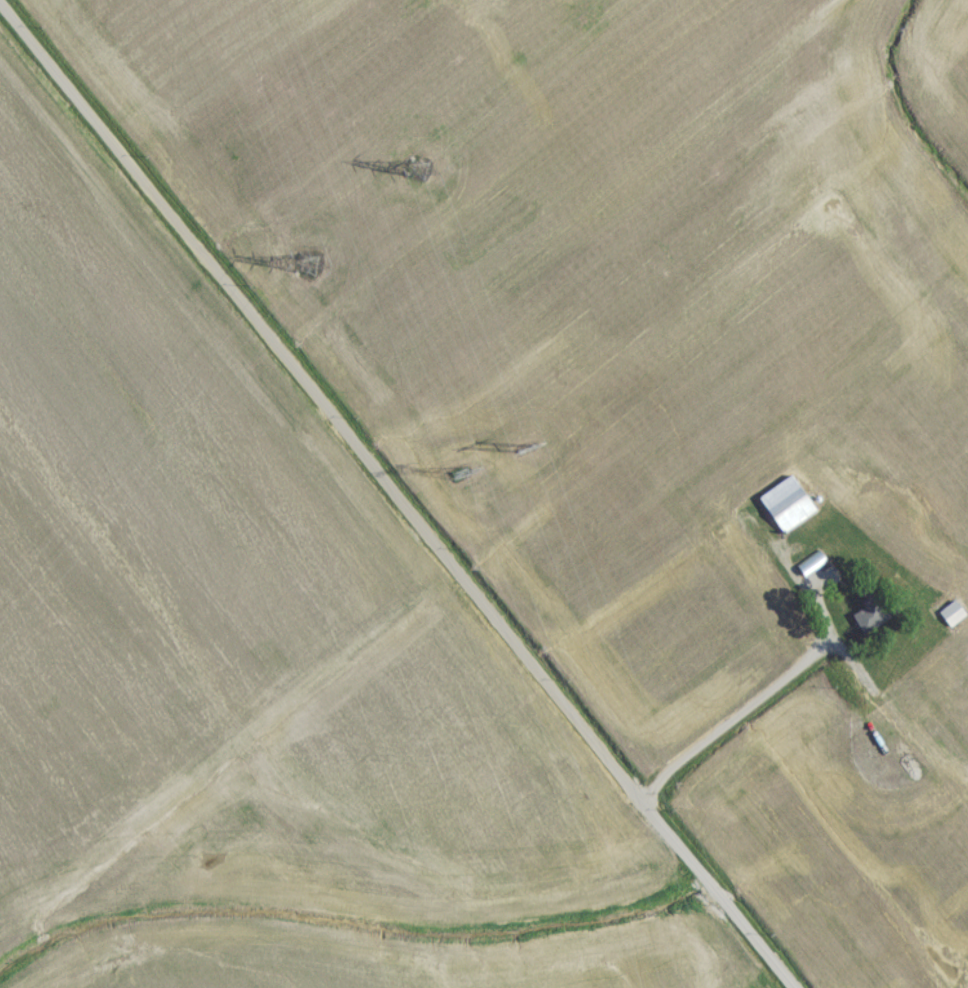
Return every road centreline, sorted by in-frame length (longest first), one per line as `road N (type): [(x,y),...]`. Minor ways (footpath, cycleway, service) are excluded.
road 1 (residential): [(787,987),(0,2)]

